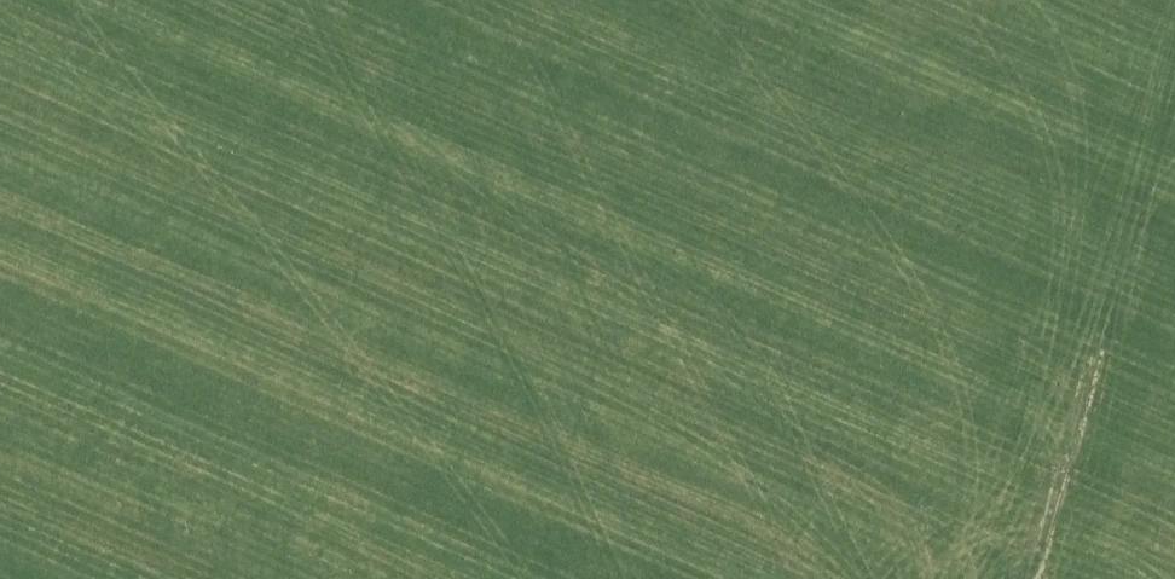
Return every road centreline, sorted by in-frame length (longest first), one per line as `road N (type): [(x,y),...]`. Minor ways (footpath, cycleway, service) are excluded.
road 1 (track): [(1028,578),(1174,51)]

